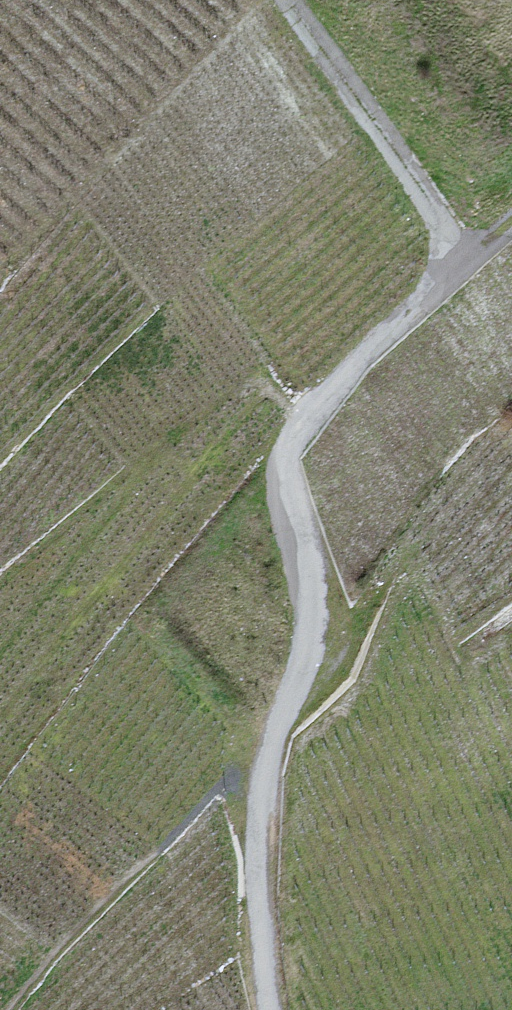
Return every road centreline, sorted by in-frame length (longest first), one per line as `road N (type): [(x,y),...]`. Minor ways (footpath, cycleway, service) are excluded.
road 1 (track): [(466,260),(353,369),(291,447),(285,485),(309,618),(263,792)]
road 2 (track): [(466,260),(293,0)]
road 3 (track): [(263,792),(256,882),(269,1009)]

